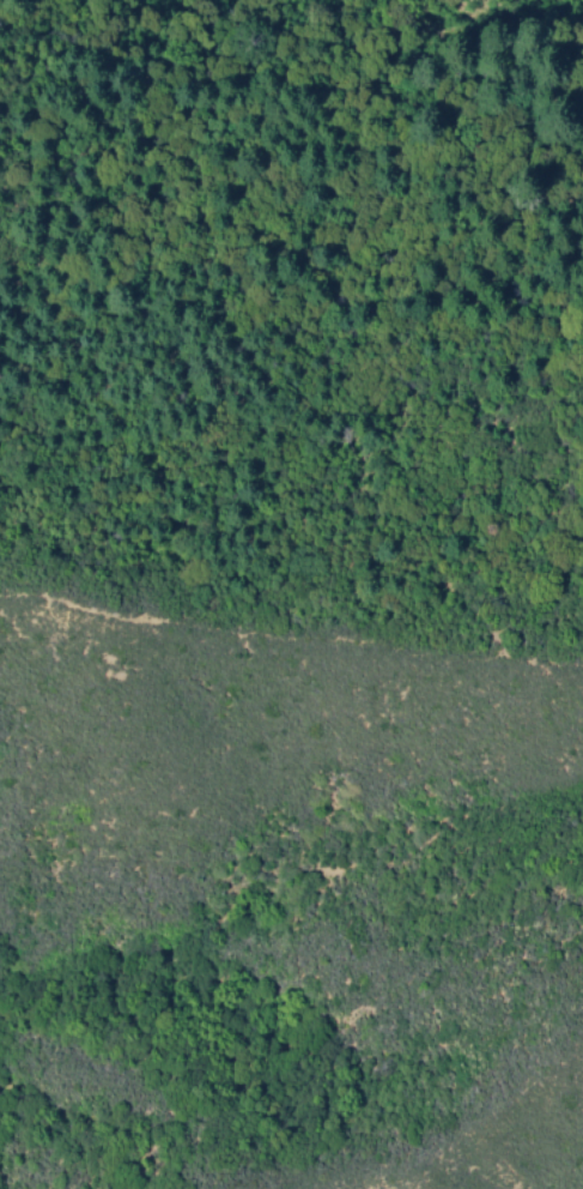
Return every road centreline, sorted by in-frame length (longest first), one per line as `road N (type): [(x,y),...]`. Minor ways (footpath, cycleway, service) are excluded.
road 1 (track): [(0,595),(43,594),(117,618),(378,641),(461,658),(582,660)]

